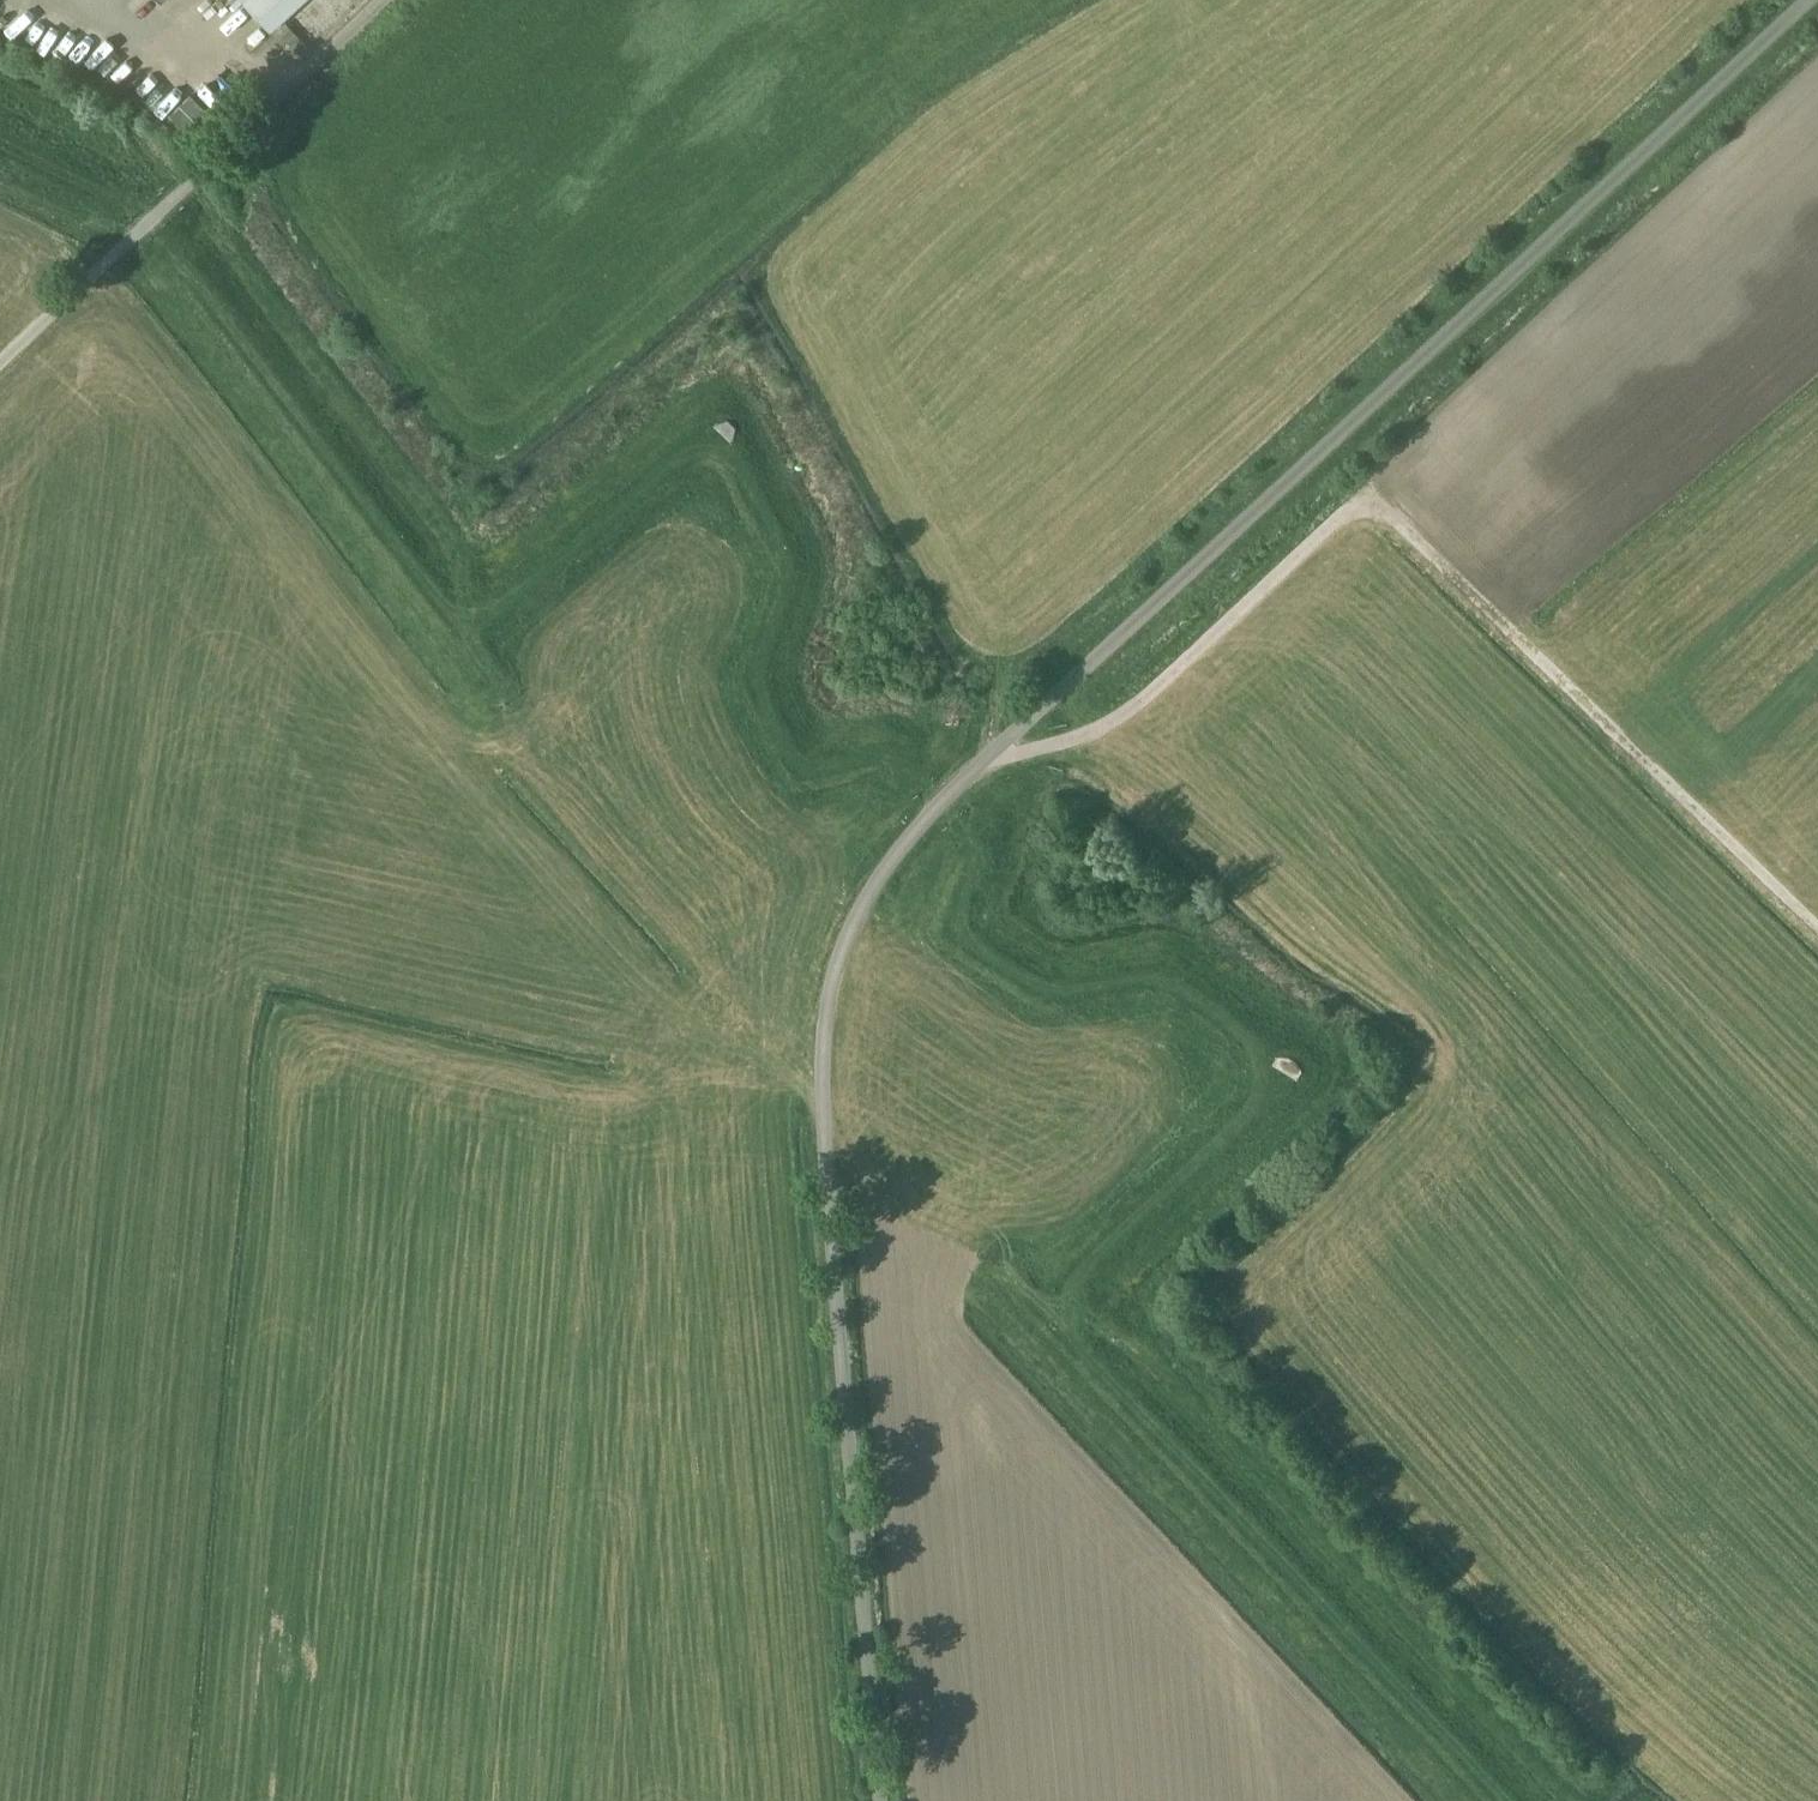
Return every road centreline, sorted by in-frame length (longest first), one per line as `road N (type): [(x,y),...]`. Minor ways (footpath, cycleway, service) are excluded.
road 1 (track): [(1817,928),(1389,512),(1368,502),(1346,511),(1124,713),(1076,738),(993,752)]
road 2 (unclassified): [(1036,712),(1807,0)]
road 3 (track): [(0,145),(150,222)]

